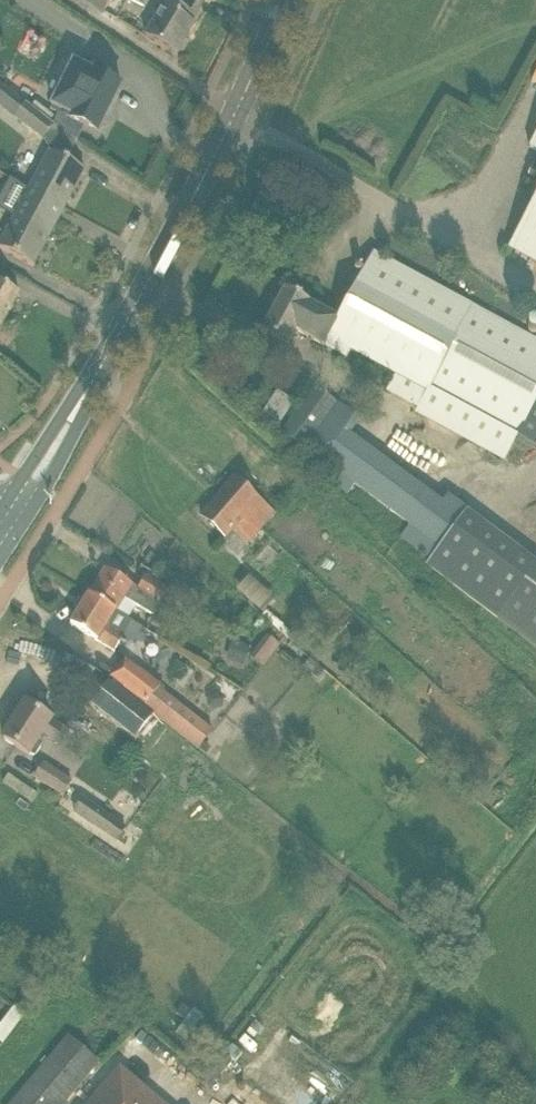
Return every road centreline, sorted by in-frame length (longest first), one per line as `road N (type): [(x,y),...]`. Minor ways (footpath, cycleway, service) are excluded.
road 1 (tertiary): [(79,406),(285,0)]
road 2 (tertiary): [(11,539),(69,443),(79,406)]
road 3 (tertiary): [(79,406),(50,433),(0,513)]

